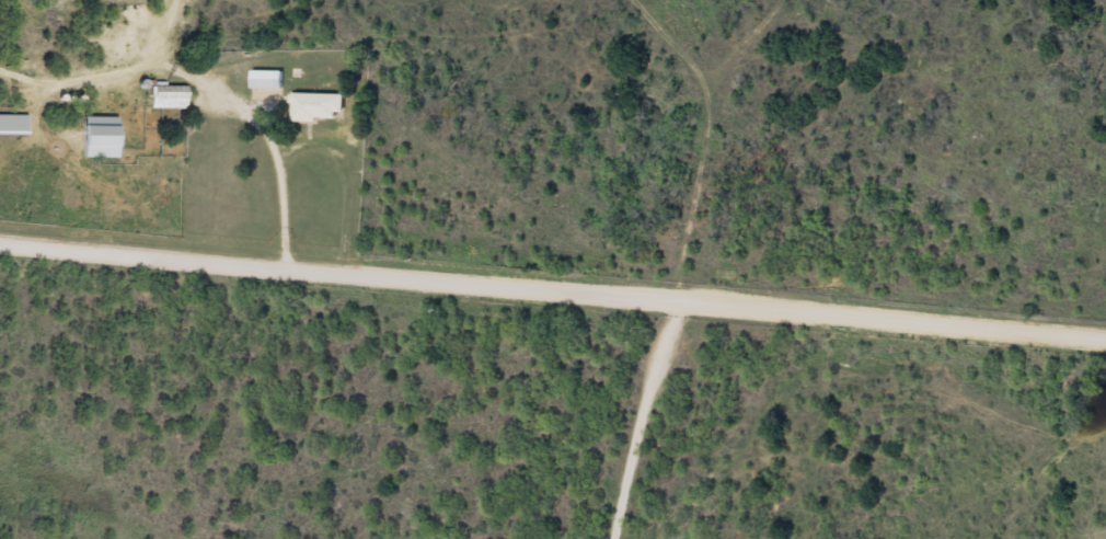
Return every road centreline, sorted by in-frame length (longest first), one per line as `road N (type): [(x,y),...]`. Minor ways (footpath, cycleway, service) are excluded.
road 1 (residential): [(1105,349),(713,321),(320,271)]
road 2 (residential): [(0,241),(320,271)]
road 3 (residential): [(660,538),(713,321)]

